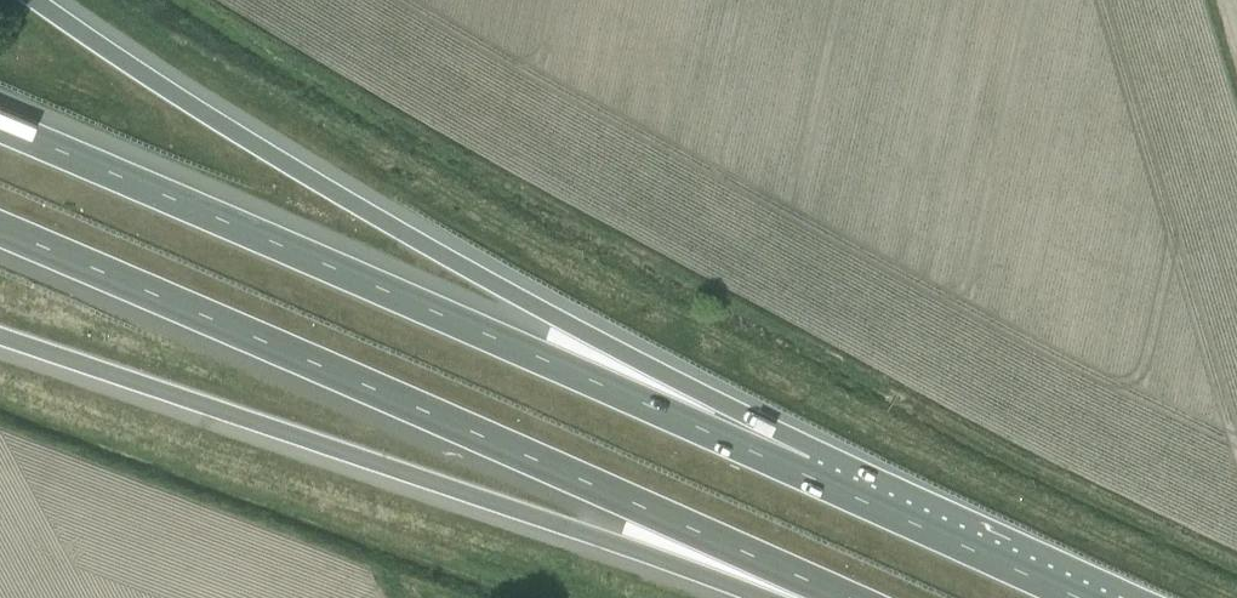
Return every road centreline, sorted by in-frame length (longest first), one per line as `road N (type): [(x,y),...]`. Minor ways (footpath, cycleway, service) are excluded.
road 1 (motorway): [(822,484),(191,106),(36,0)]
road 2 (motorway): [(0,228),(843,597)]
road 3 (motorway): [(822,484),(0,127)]
road 4 (motorway): [(0,337),(792,597)]
road 5 (motorway): [(1074,597),(822,484)]

